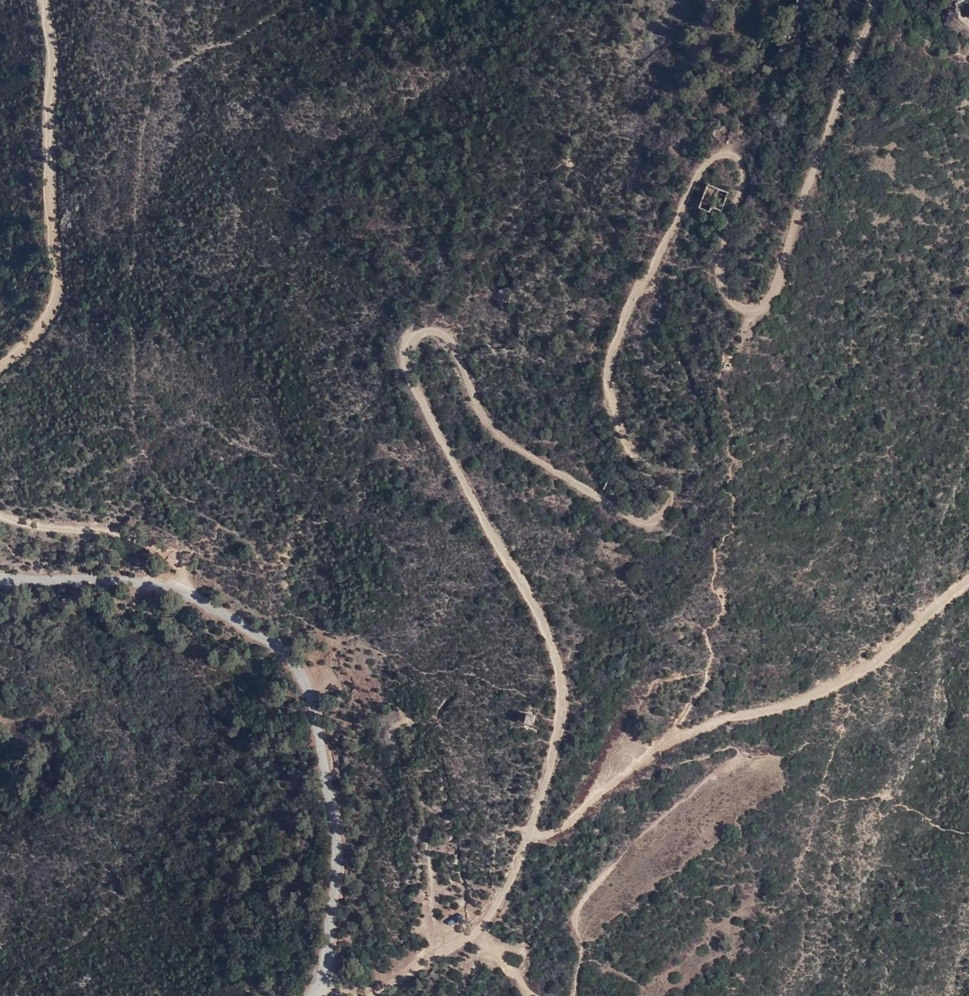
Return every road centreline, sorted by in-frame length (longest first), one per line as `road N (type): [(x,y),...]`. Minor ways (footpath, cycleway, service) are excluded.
road 1 (track): [(533,835),(563,694),(554,647),(420,398),(405,361),(410,336),(428,328),(447,336),(498,433),(631,518),(655,519),(669,506),(669,482),(629,446),(609,387),(609,355),(714,156),(742,155),(749,172),(719,263),(723,287),(736,305),(759,306),(776,287),(802,194),(879,0)]
road 2 (unclassified): [(0,578),(189,592),(279,645),(297,667),(309,688),(337,836),(328,966),(313,995)]
road 3 (track): [(533,835),(552,834),(674,739),(786,705),(868,664),(968,579)]
road 4 (track): [(43,0),(52,45),(57,286),(41,327),(0,364)]
road 5 (track): [(322,986),(365,994),(474,934),(533,835)]
road 6 (track): [(0,512),(29,523),(131,532),(171,553),(189,592)]

